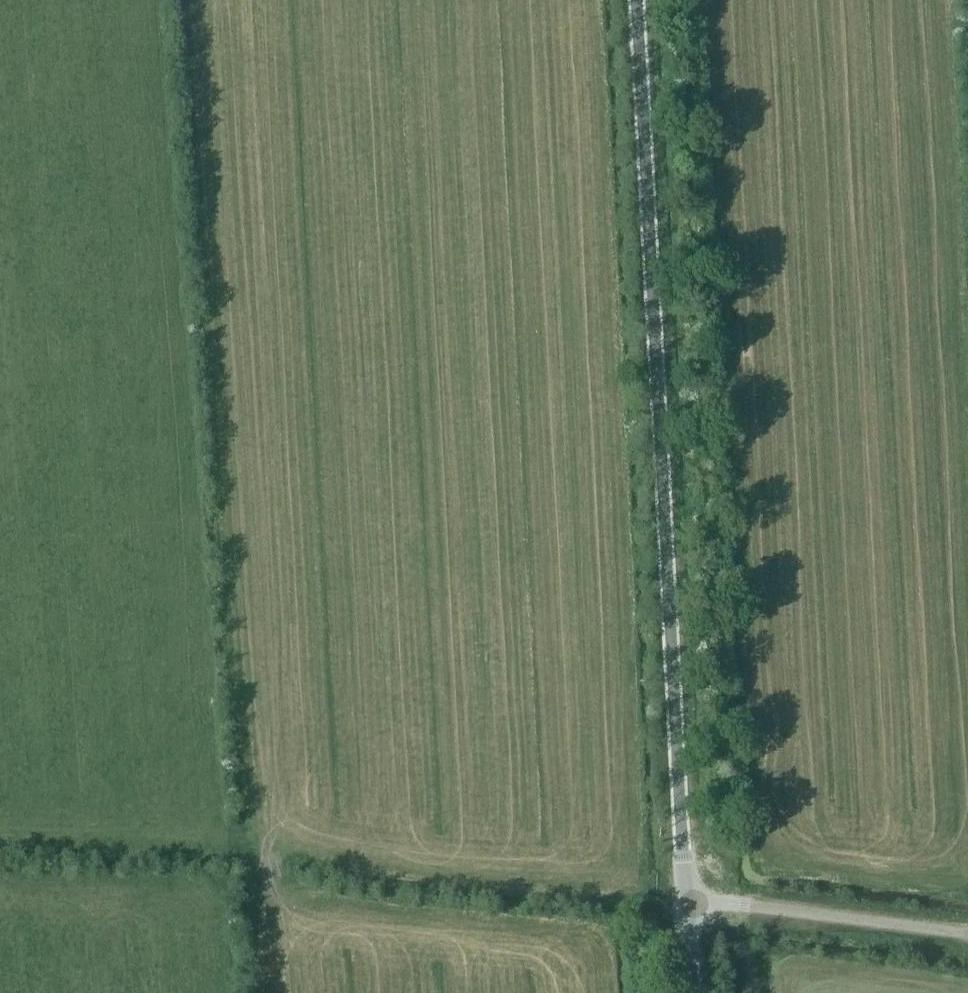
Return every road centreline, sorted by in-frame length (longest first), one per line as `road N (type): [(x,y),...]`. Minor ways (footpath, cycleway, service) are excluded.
road 1 (unclassified): [(694,992),(638,0)]

